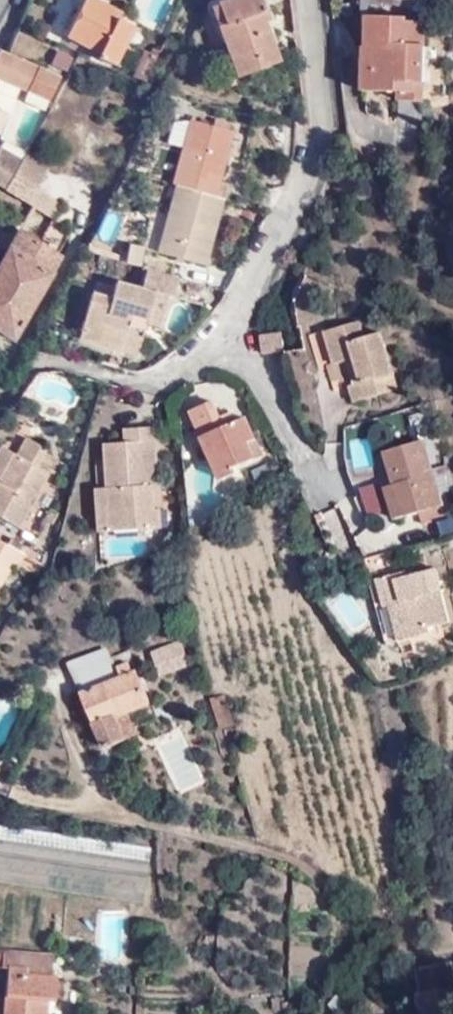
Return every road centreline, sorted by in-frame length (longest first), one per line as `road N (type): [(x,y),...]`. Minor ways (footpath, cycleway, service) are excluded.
road 1 (residential): [(211,340),(331,144)]
road 2 (residential): [(211,340),(254,362),(319,487)]
road 3 (residential): [(317,0),(331,144)]

